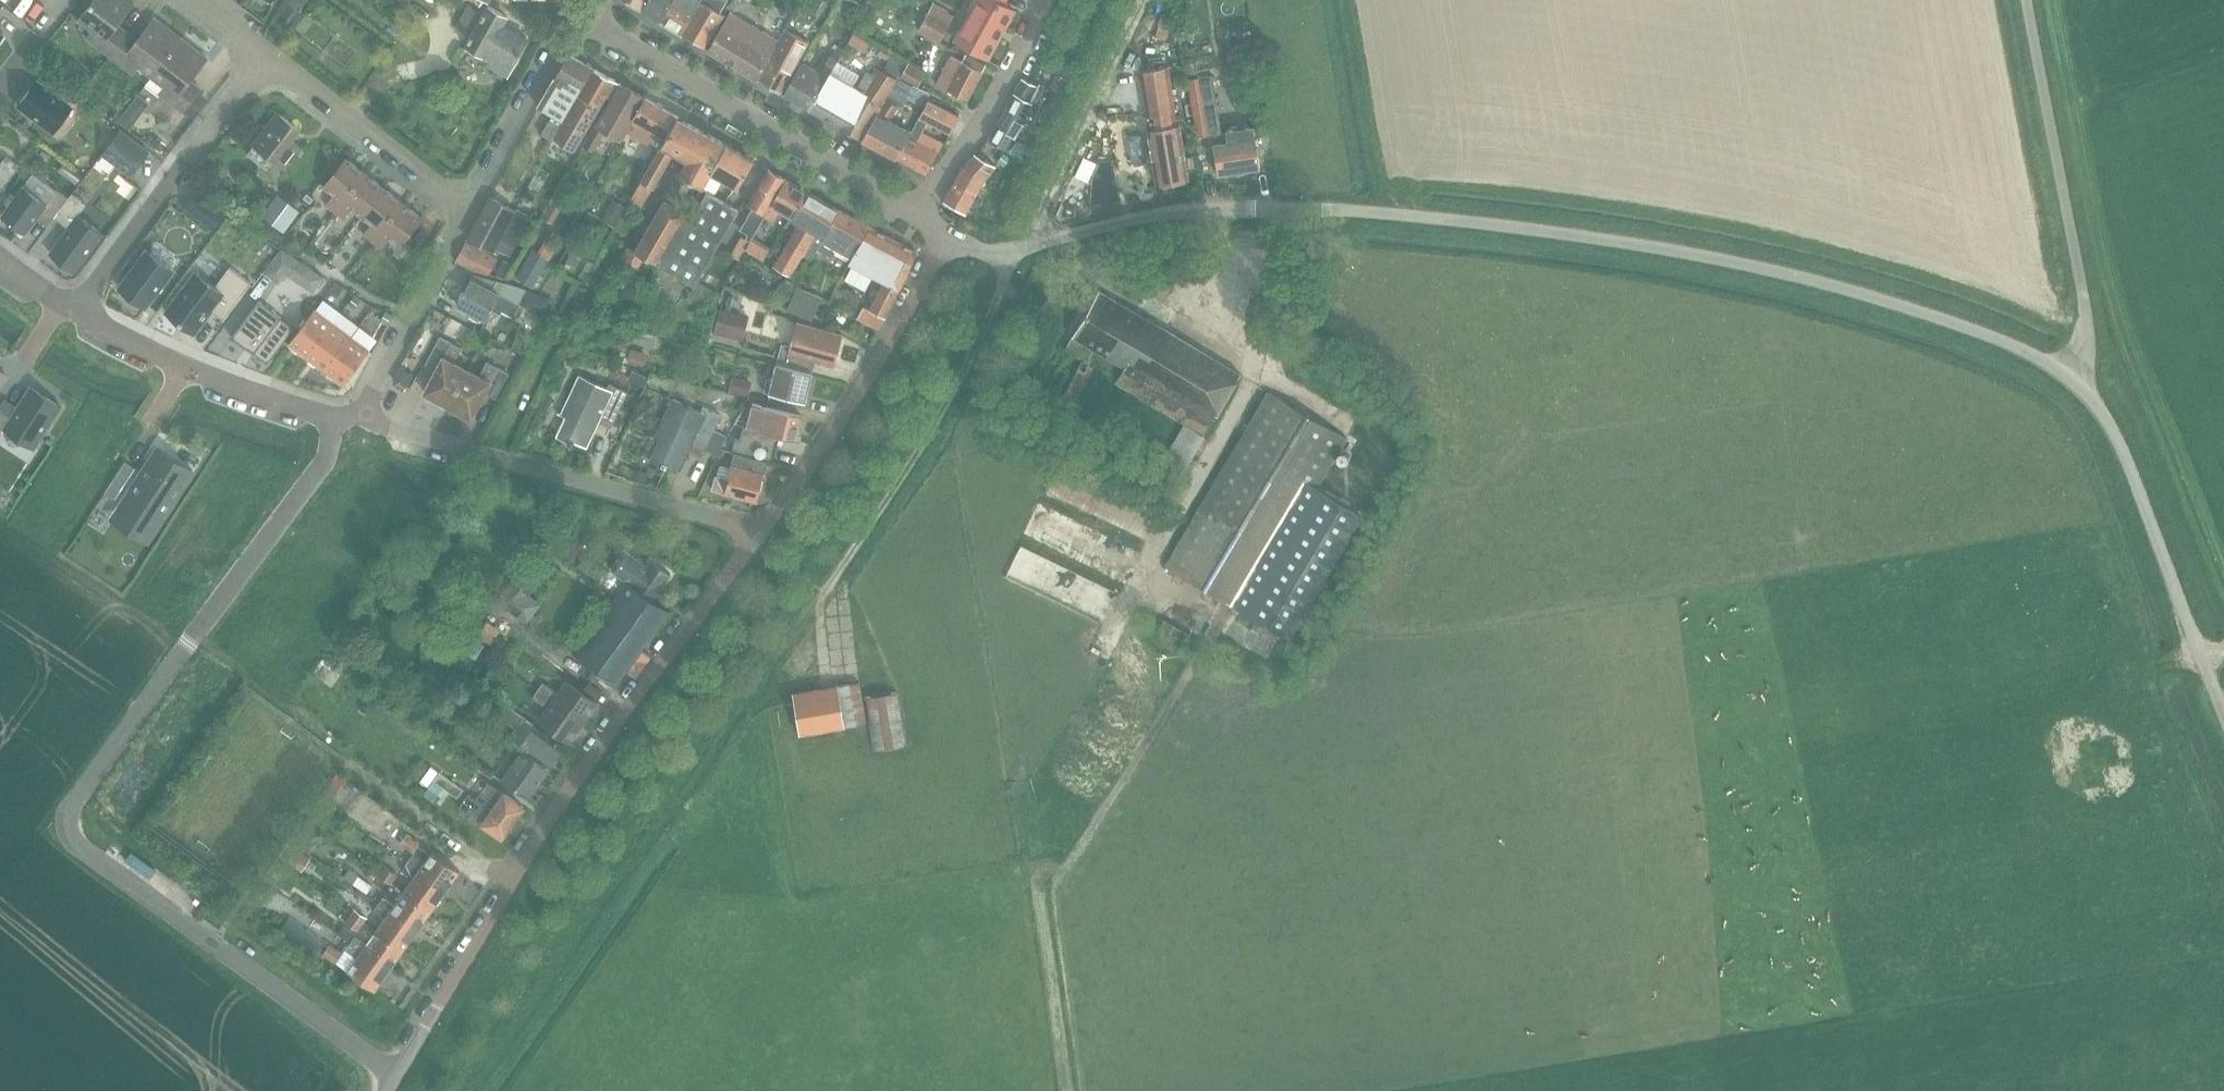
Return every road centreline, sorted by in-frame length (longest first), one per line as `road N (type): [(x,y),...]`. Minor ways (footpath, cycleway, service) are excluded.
road 1 (unclassified): [(2090,385),(1922,315),(1680,254),(1428,218),(1289,205),(1169,208),(1016,250)]
road 2 (residential): [(351,419),(70,796),(80,843),(390,1078)]
road 3 (residential): [(390,1078),(751,536)]
road 4 (track): [(1063,1090),(1037,907),(1198,658)]
road 5 (unclassified): [(1016,250),(938,415),(830,586),(841,668)]
road 6 (residential): [(369,410),(391,430),(720,518),(751,536)]
road 7 (unclassified): [(2090,385),(2020,0)]
road 8 (residential): [(920,213),(591,20)]
road 9 (unclassified): [(2223,729),(2090,385)]
road 10 (unclassified): [(751,536),(946,232)]
road 11 (residential): [(72,300),(86,294),(267,56)]
road 12 (residential): [(72,300),(88,319),(209,380),(300,413),(351,419)]
road 13 (unclassified): [(1016,250),(1031,235),(1148,0)]
road 14 (residential): [(467,206),(267,56)]
road 15 (residential): [(920,213),(1012,69),(1045,0)]
road 16 (residential): [(467,206),(556,46),(591,20)]
road 17 (residential): [(369,410),(467,206)]

